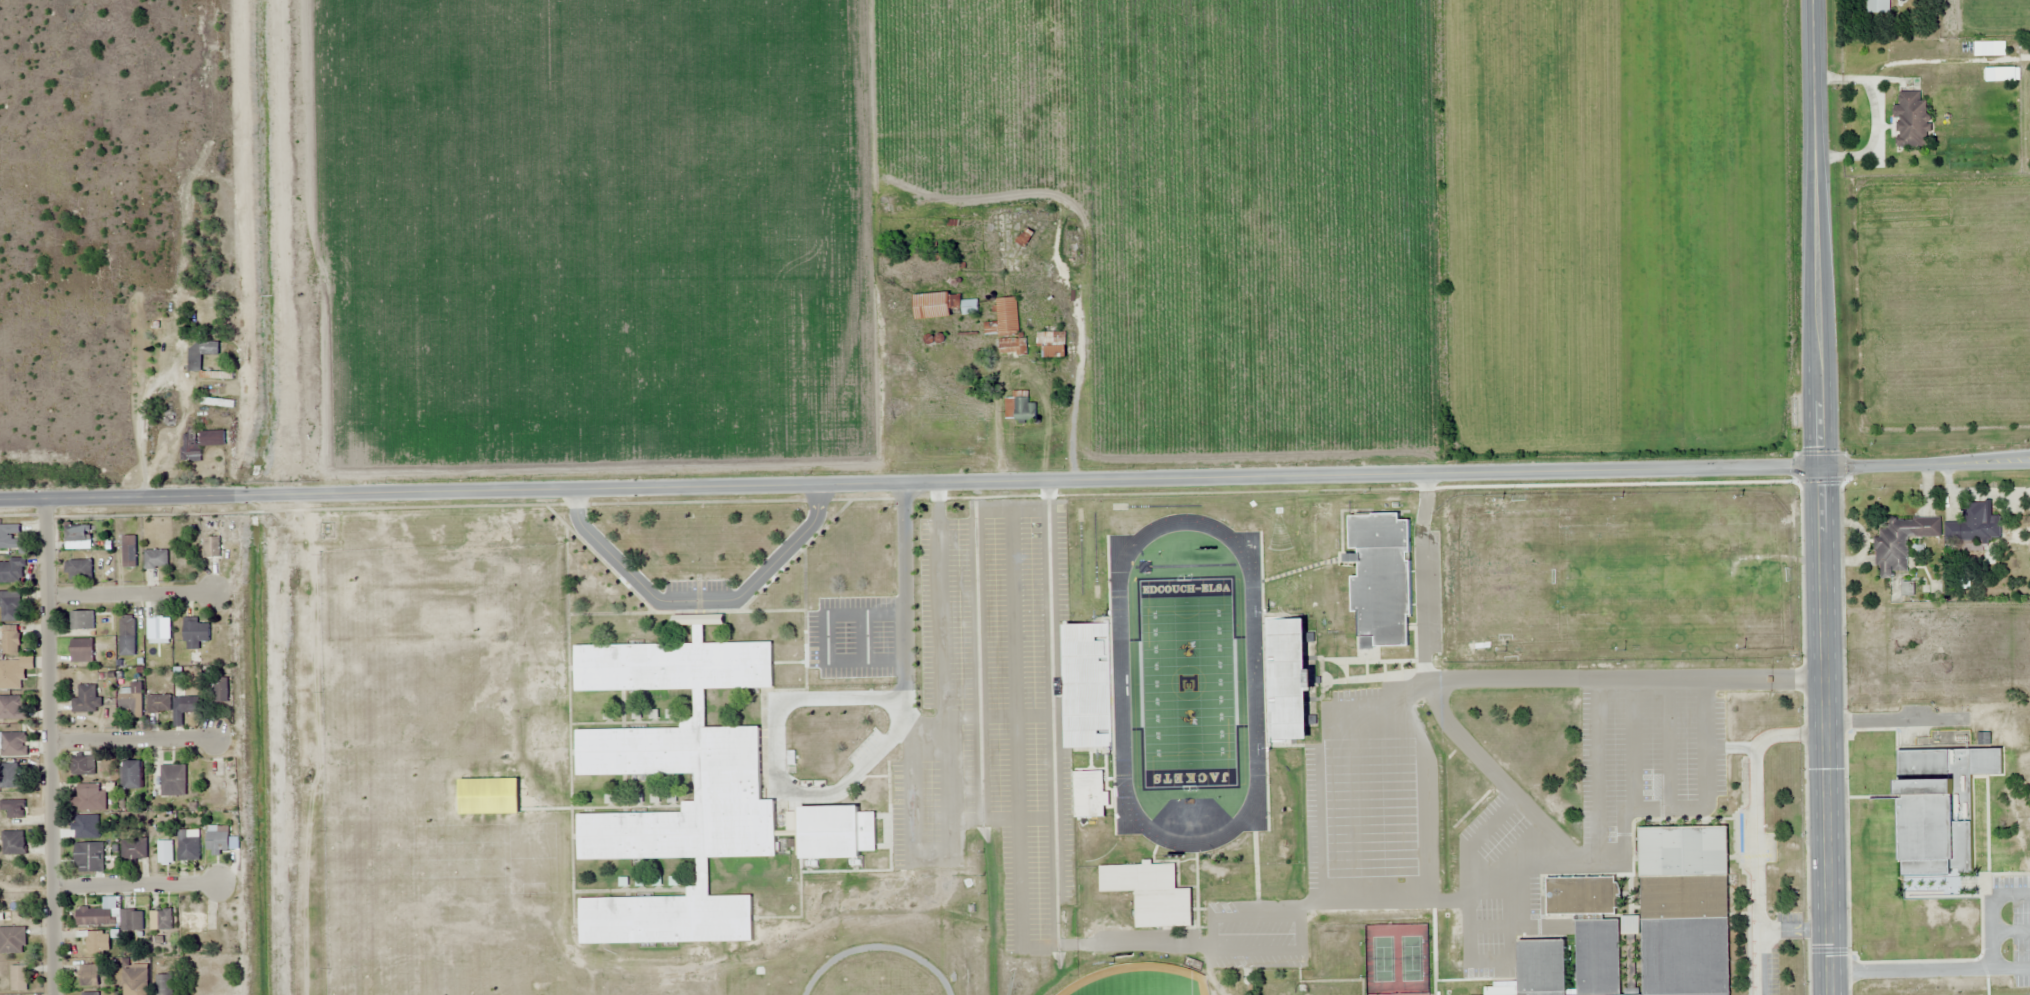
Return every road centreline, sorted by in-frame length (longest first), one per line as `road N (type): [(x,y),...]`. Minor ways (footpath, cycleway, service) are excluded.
road 1 (tertiary): [(0,499),(2029,466)]
road 2 (secondary): [(1835,994),(1811,0)]
road 3 (residential): [(54,994),(46,499)]
road 4 (residential): [(46,595),(213,592)]
road 5 (residential): [(52,884),(219,883)]
road 6 (residential): [(50,740),(214,737)]

